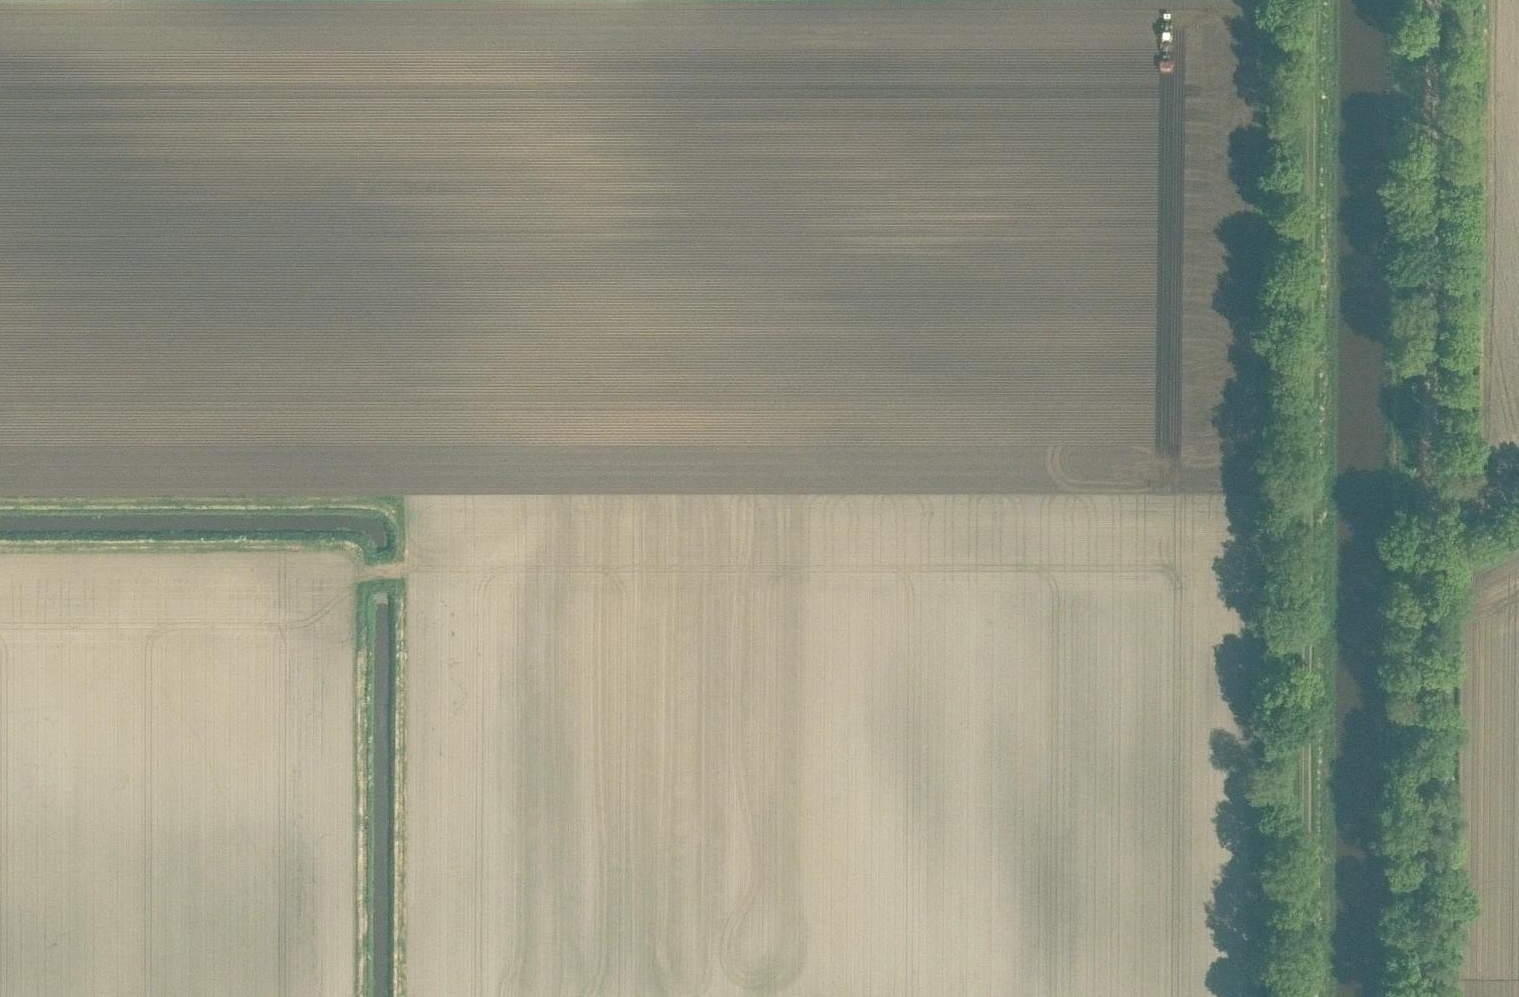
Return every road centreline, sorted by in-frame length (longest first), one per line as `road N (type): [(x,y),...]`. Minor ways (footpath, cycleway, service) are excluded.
road 1 (track): [(1432,0),(1427,522)]
road 2 (track): [(1427,522),(1426,996)]

